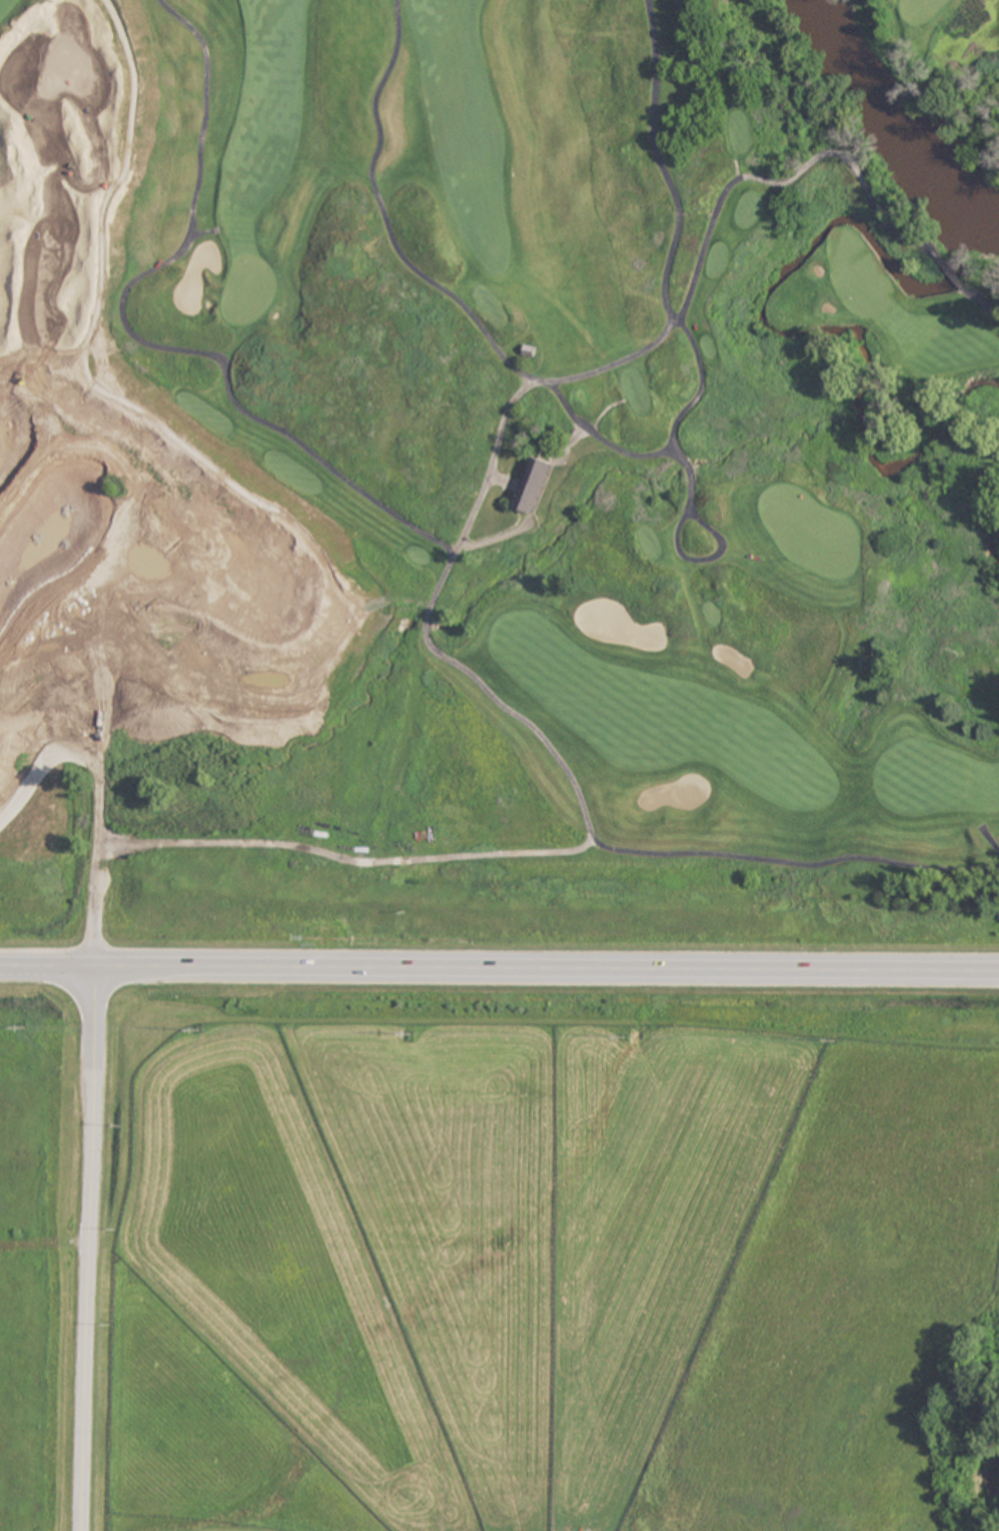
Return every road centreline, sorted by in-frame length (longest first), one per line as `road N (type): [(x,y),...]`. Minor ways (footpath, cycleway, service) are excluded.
road 1 (primary): [(998,971),(0,965)]
road 2 (residential): [(95,965),(82,1530)]

